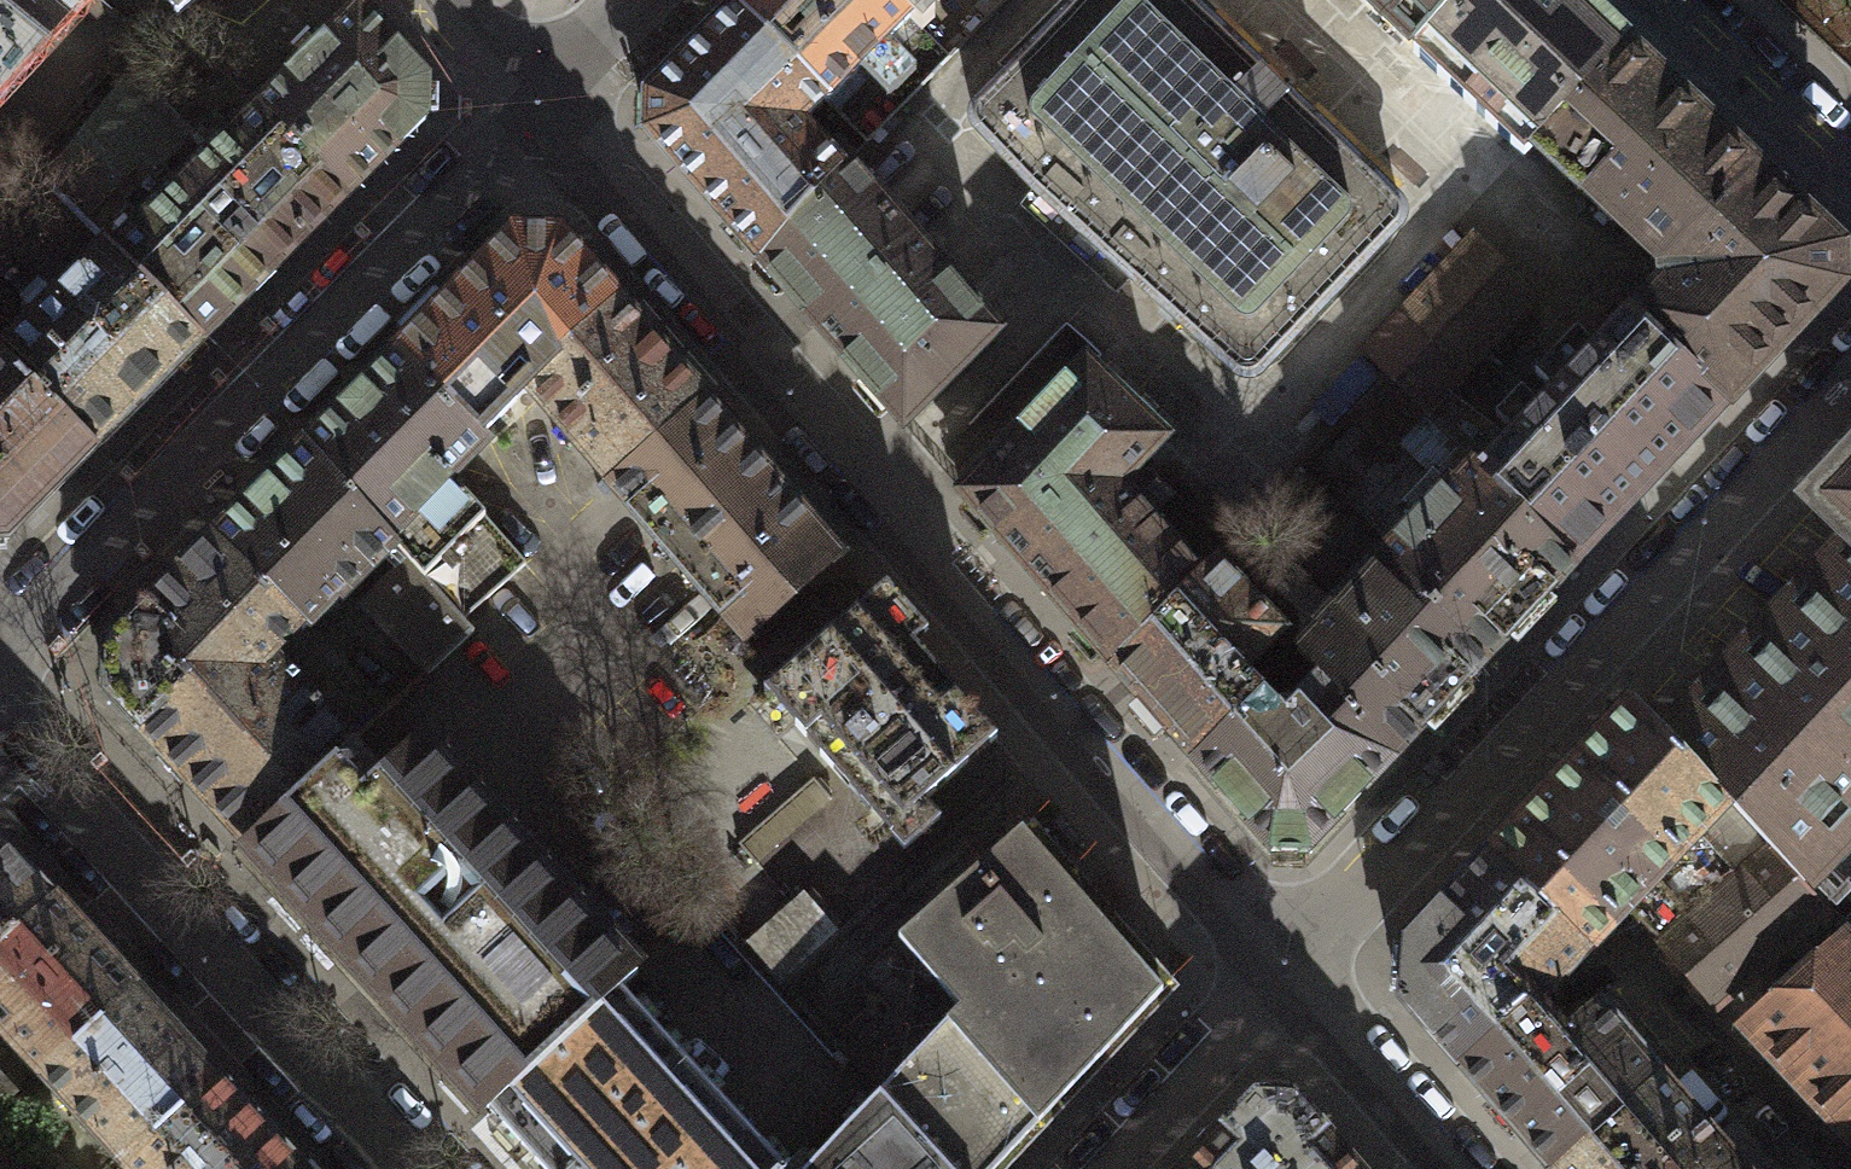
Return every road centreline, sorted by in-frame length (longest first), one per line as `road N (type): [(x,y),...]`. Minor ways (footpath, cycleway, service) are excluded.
road 1 (residential): [(1288,970),(535,105)]
road 2 (residential): [(1288,970),(1850,381)]
road 3 (residential): [(535,105),(0,655)]
road 4 (residential): [(396,1168),(0,746)]
road 5 (residential): [(1099,1168),(1288,970)]
road 6 (residential): [(1654,0),(1850,178)]
road 7 (residential): [(1462,1168),(1288,970)]
road 8 (residential): [(641,0),(535,105)]
road 9 (residential): [(535,105),(444,0)]

